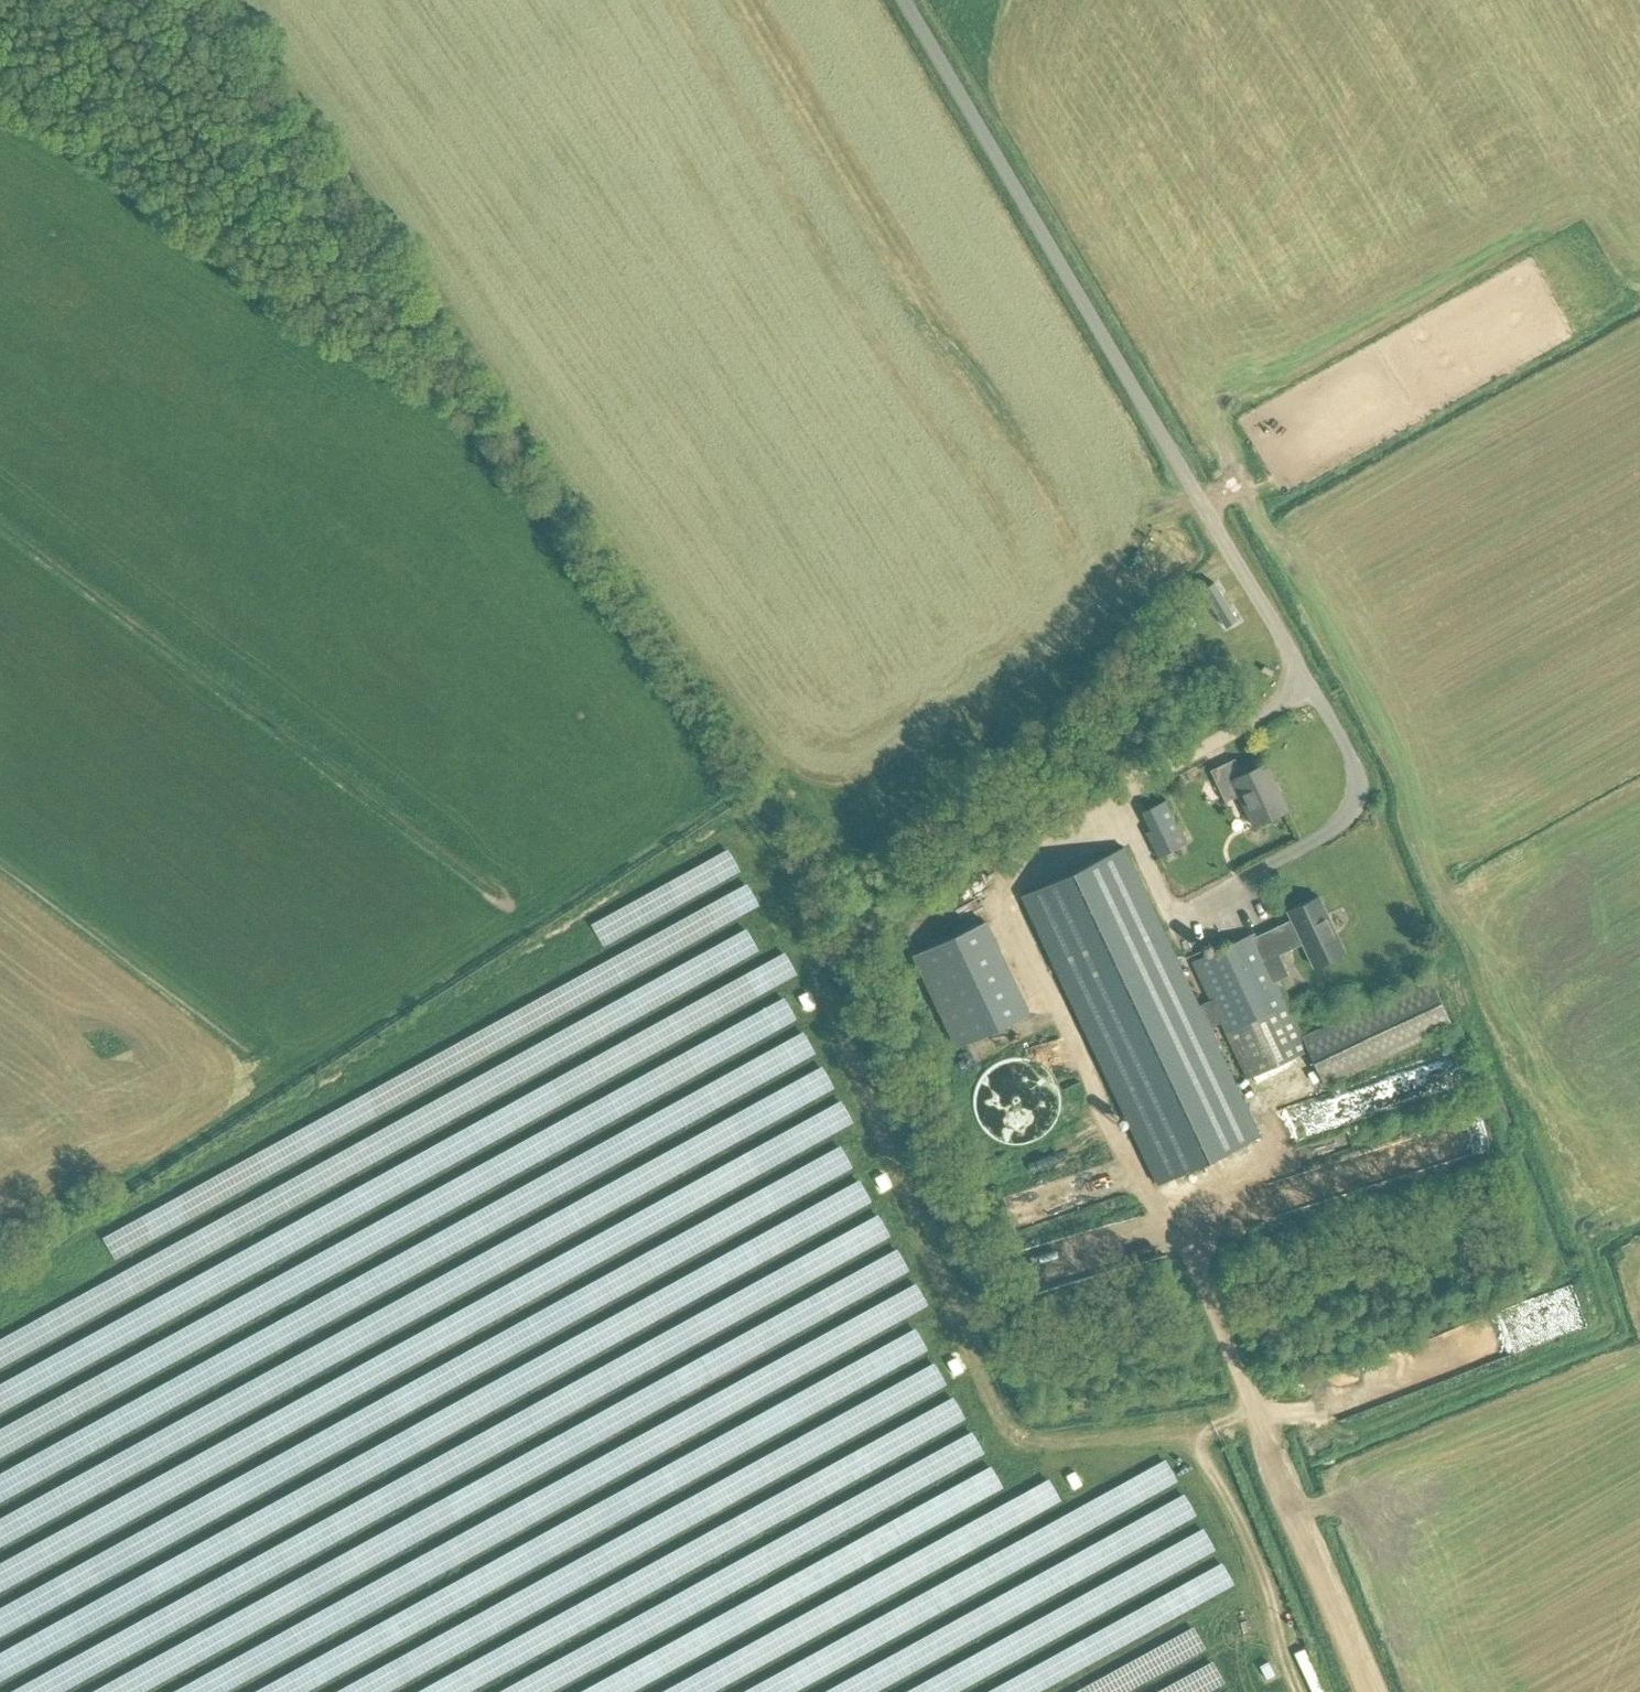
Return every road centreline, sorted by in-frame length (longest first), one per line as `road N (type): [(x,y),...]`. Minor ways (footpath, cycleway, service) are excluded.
road 1 (unclassified): [(910,0),(1354,763),(1353,804),(1336,818)]

